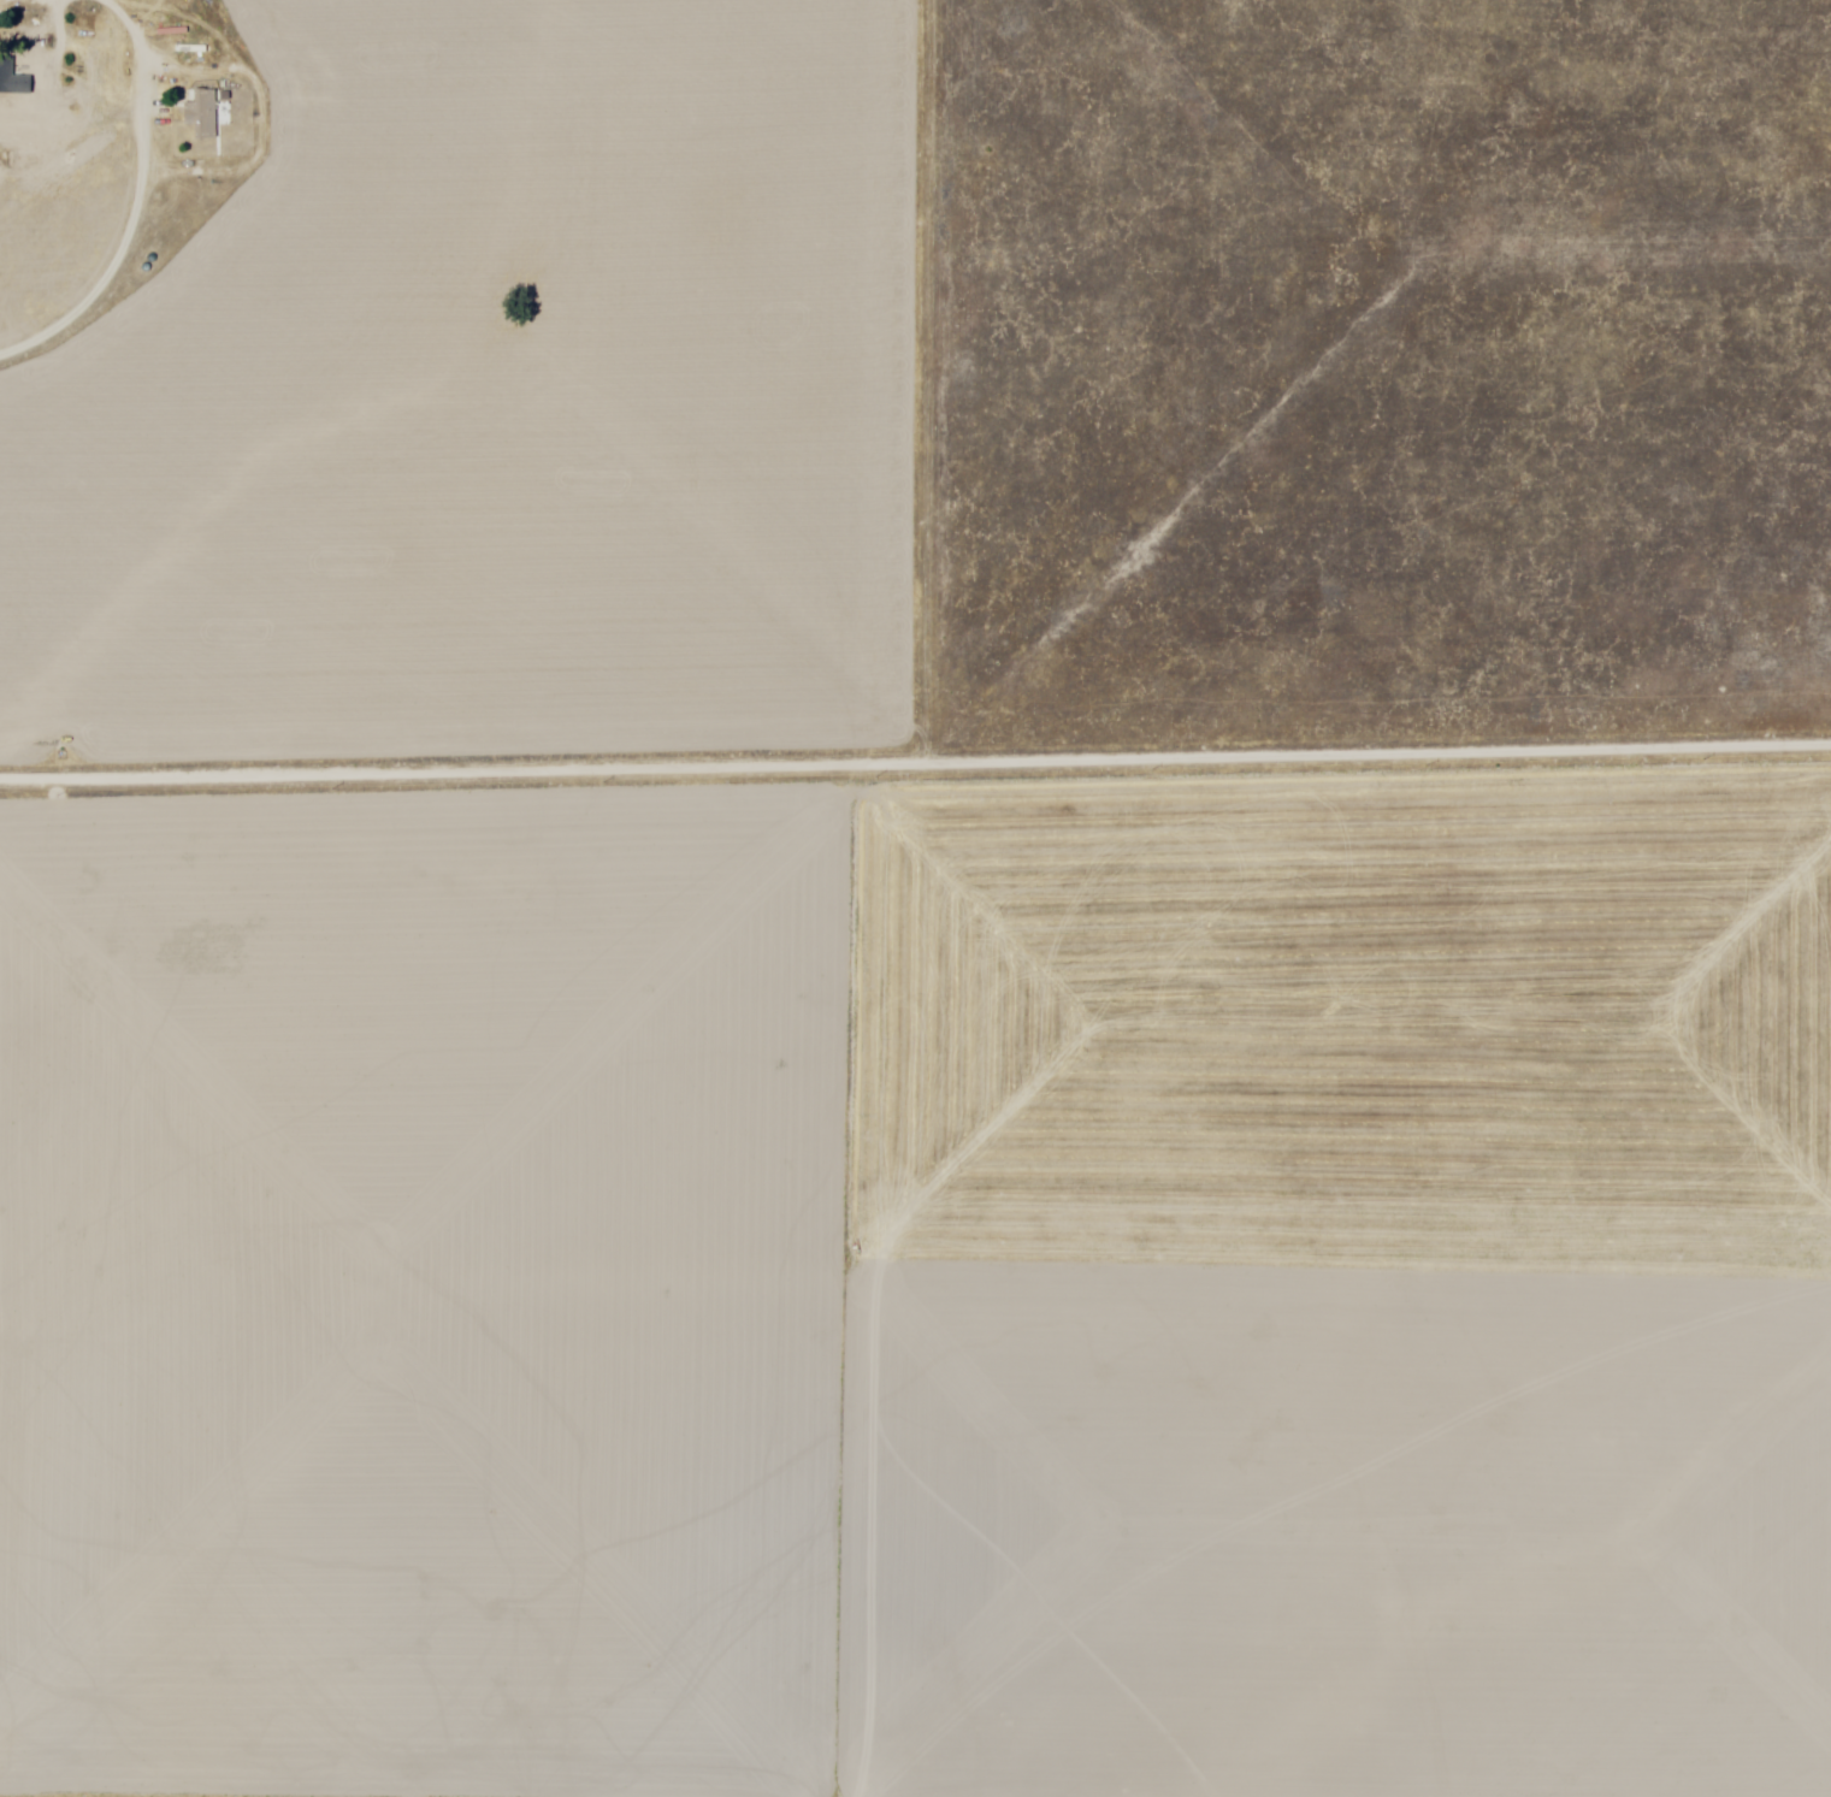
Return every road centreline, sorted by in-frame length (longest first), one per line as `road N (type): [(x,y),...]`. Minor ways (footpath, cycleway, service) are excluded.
road 1 (track): [(0,778),(1830,745)]

